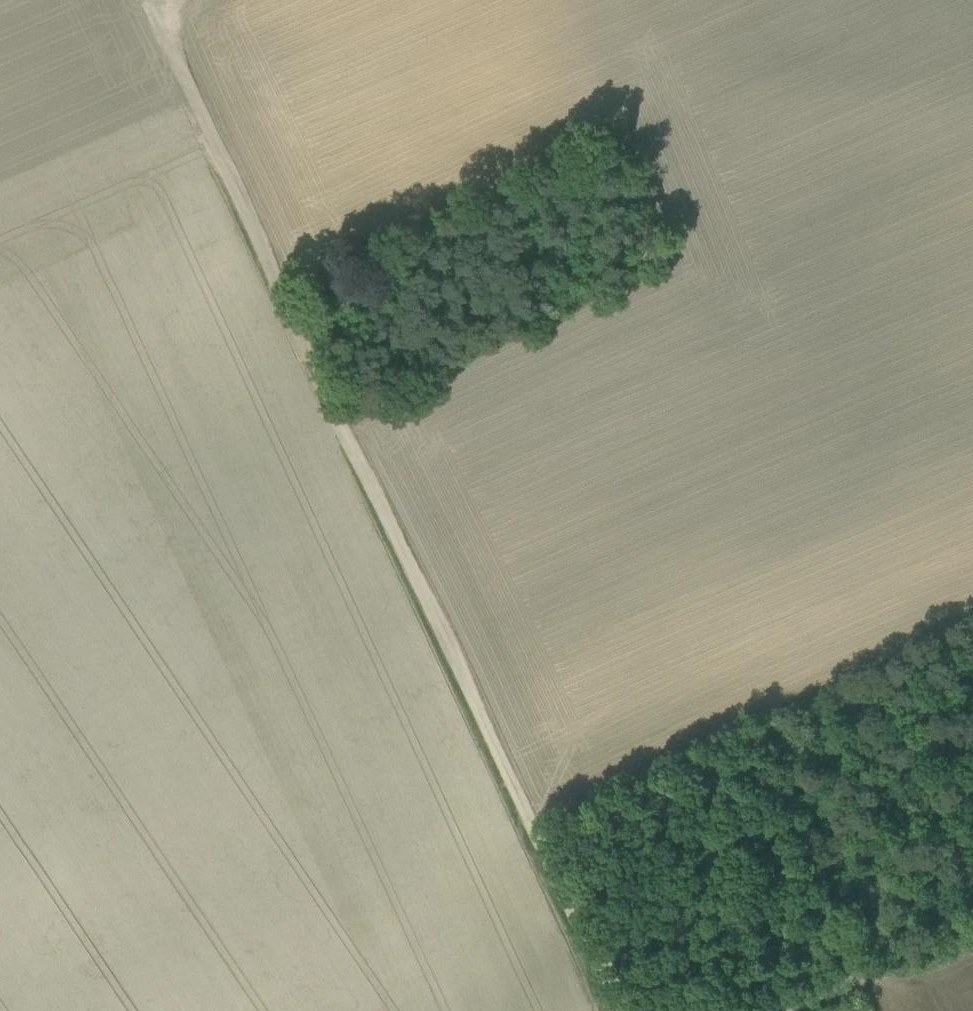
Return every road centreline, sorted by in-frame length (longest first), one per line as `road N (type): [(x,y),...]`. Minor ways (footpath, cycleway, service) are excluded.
road 1 (track): [(159,0),(153,2),(267,267),(618,1010)]
road 2 (track): [(972,614),(532,823)]
road 3 (track): [(779,1010),(851,980),(931,983),(972,961)]

